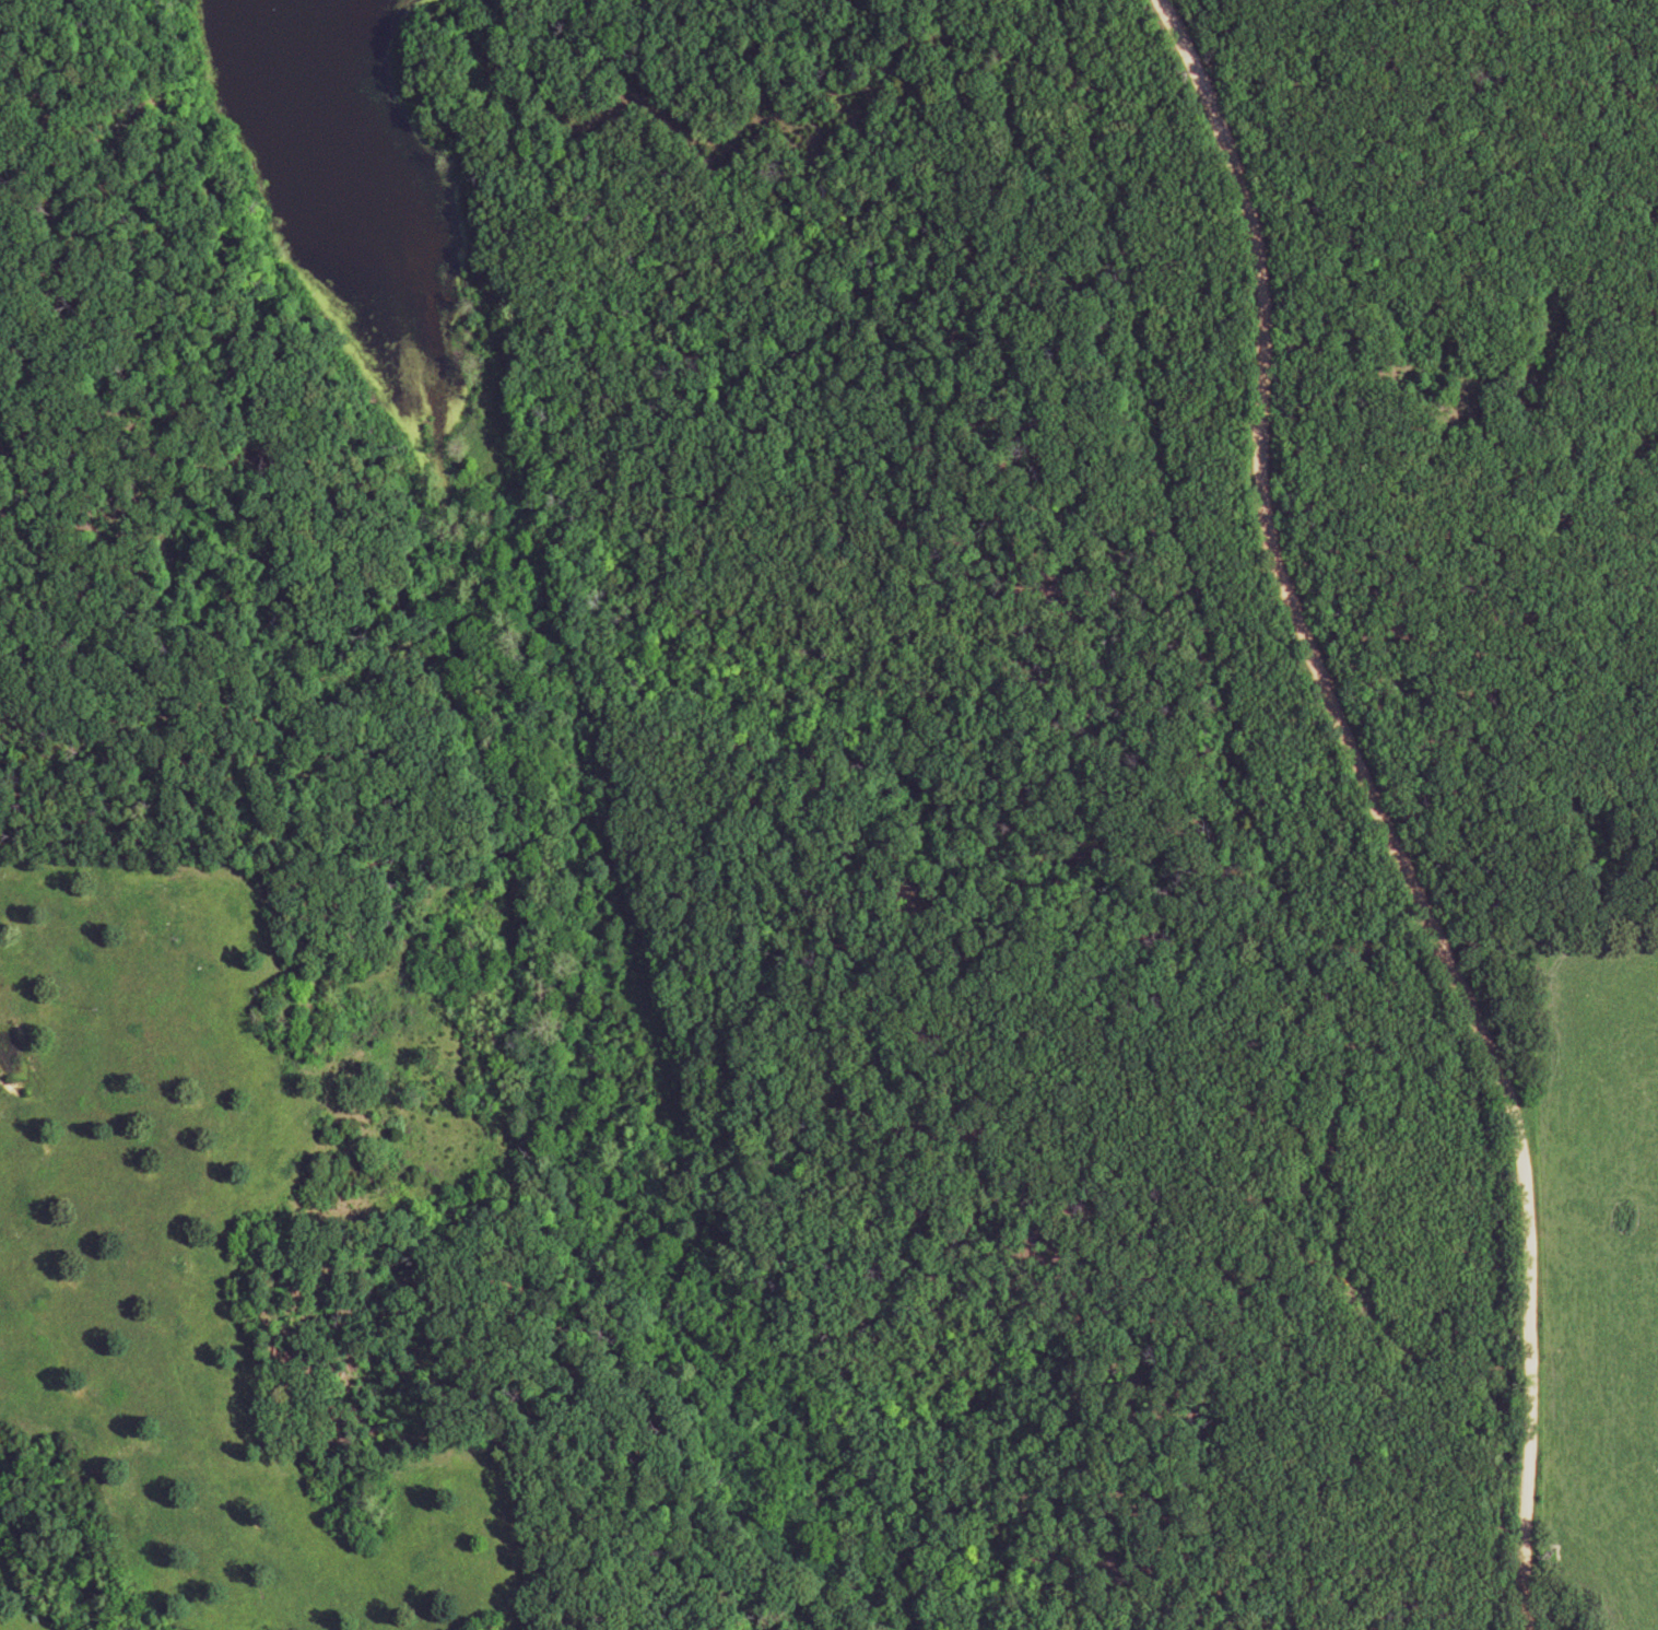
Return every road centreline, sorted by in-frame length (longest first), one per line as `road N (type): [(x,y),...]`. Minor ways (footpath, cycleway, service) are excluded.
road 1 (residential): [(1526,1629),(1528,1204),(1489,1023),(1284,600),(1258,461),(1262,290),(1246,192),(1157,0)]

